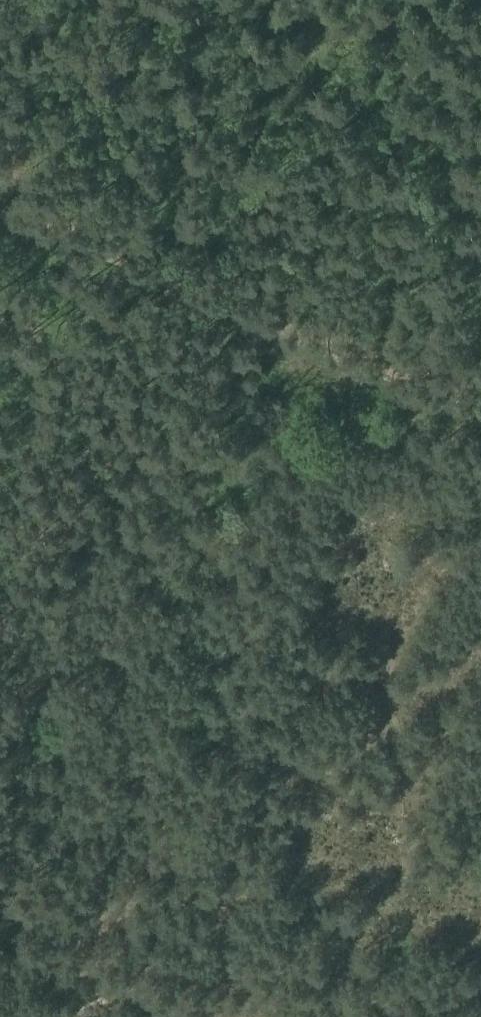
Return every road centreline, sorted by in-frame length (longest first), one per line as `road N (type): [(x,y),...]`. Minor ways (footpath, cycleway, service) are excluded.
road 1 (track): [(480,414),(0,214)]

